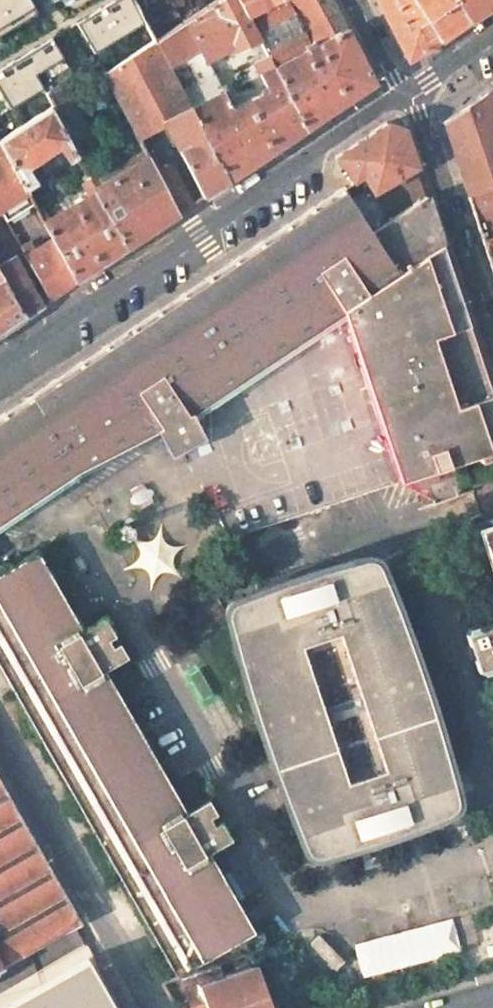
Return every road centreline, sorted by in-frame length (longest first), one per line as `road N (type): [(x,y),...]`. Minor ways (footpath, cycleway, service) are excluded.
road 1 (residential): [(406,91),(0,365)]
road 2 (residential): [(406,91),(492,345)]

